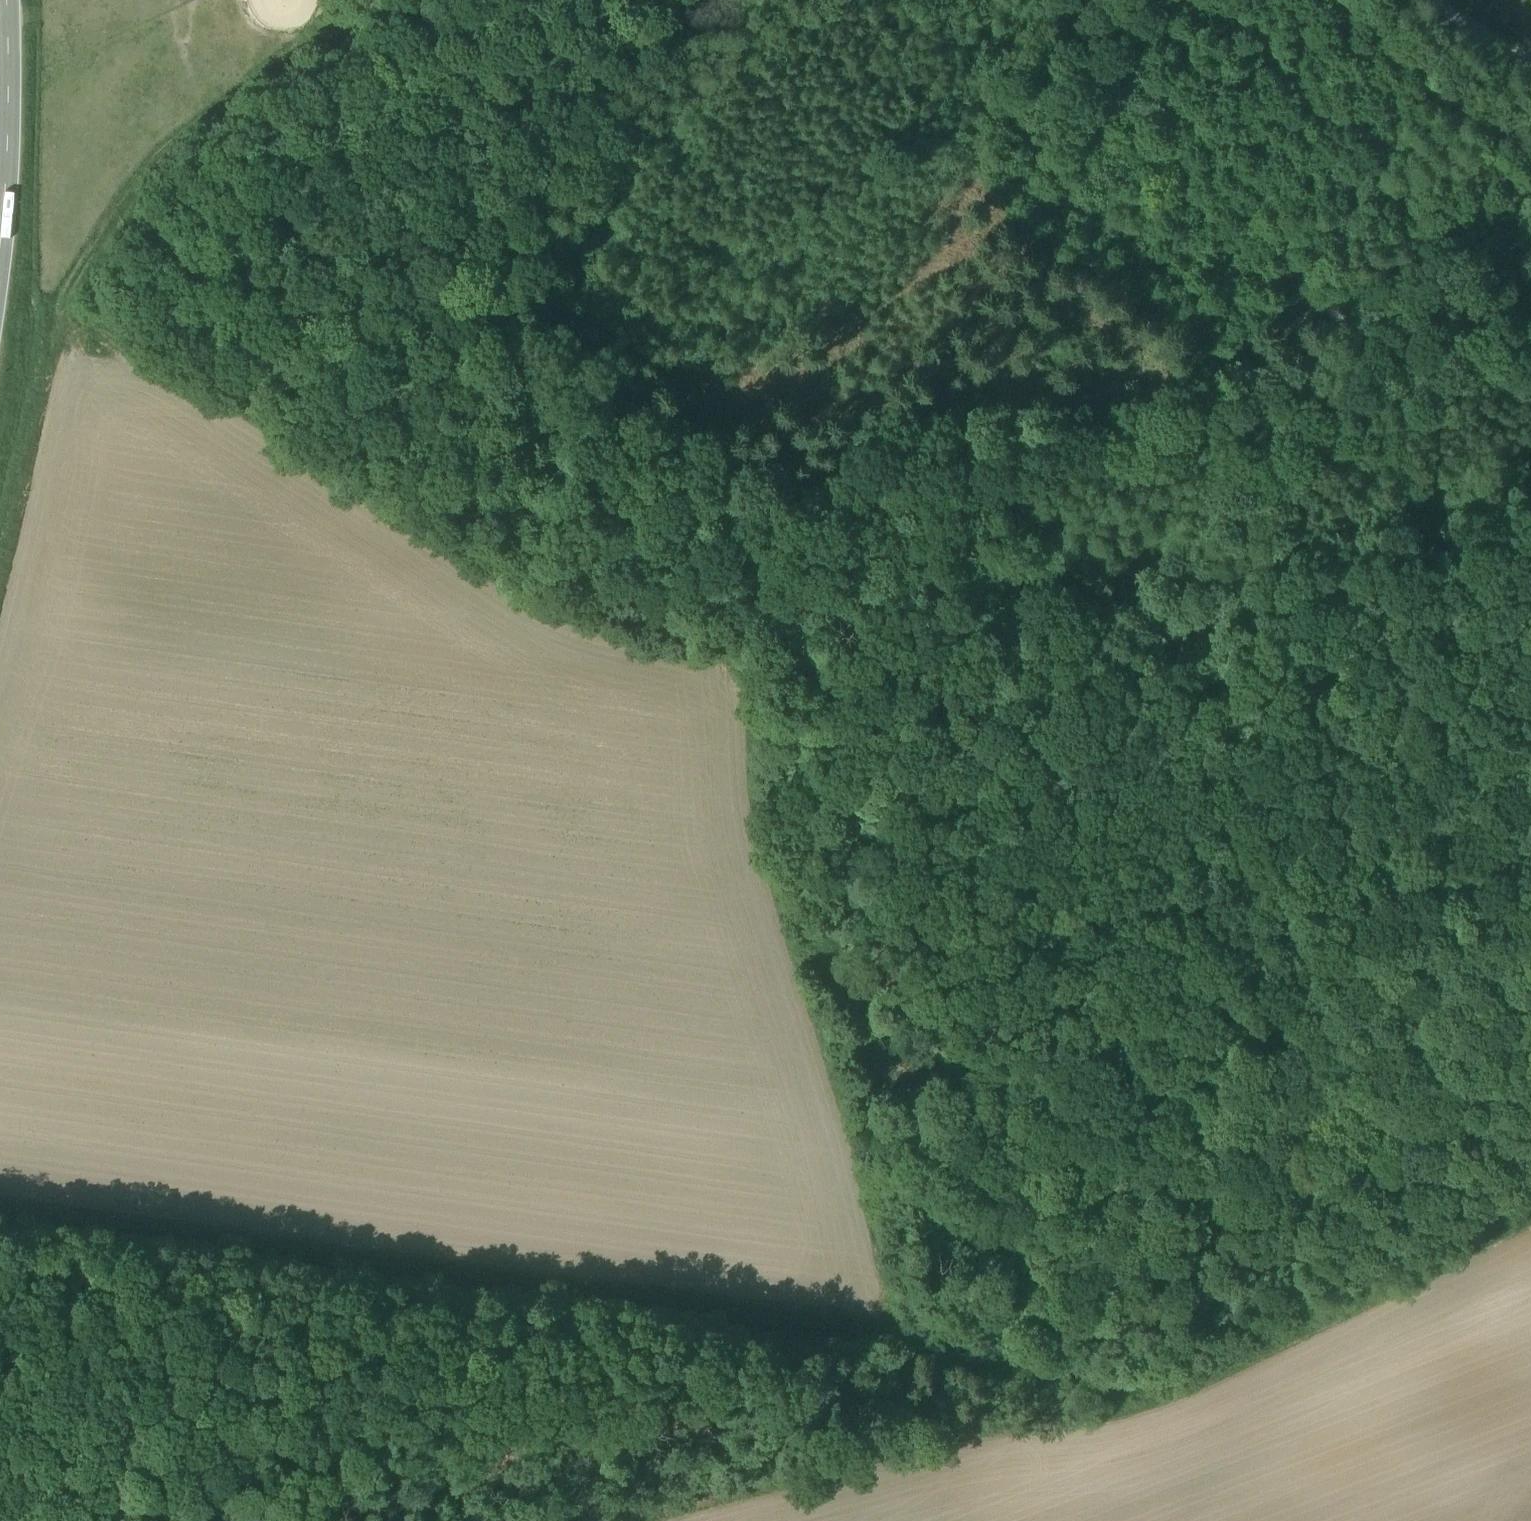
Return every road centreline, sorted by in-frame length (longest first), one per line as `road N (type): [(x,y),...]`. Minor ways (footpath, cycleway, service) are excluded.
road 1 (tertiary): [(7,0),(0,246)]

